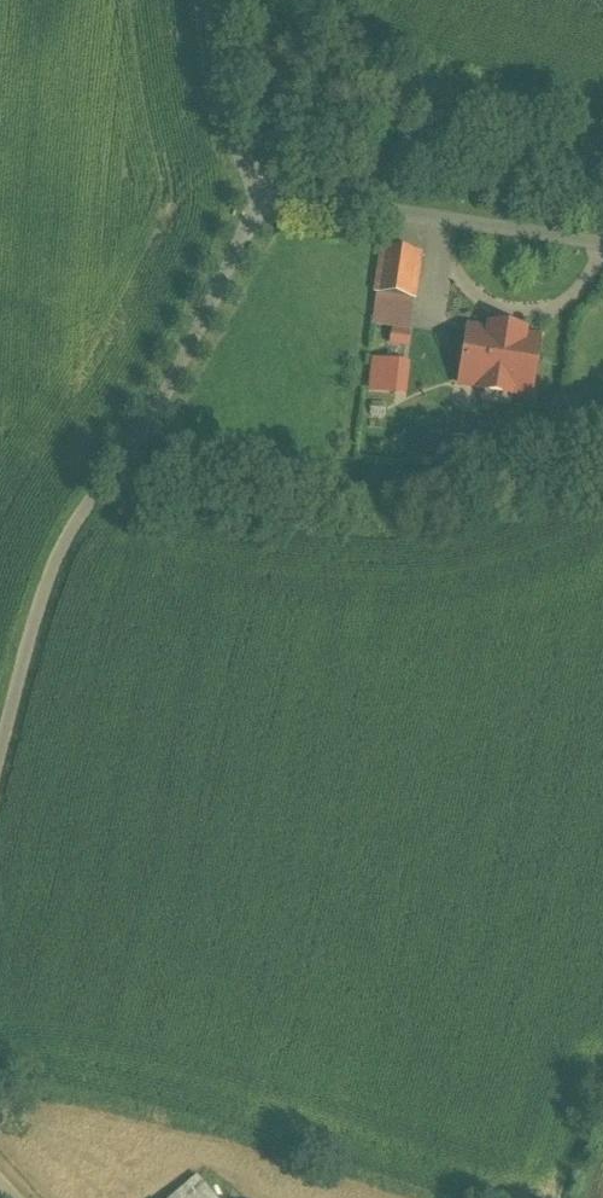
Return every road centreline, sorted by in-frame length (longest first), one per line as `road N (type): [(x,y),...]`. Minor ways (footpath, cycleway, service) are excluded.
road 1 (unclassified): [(602,186),(355,147),(217,226),(39,561),(0,702)]

